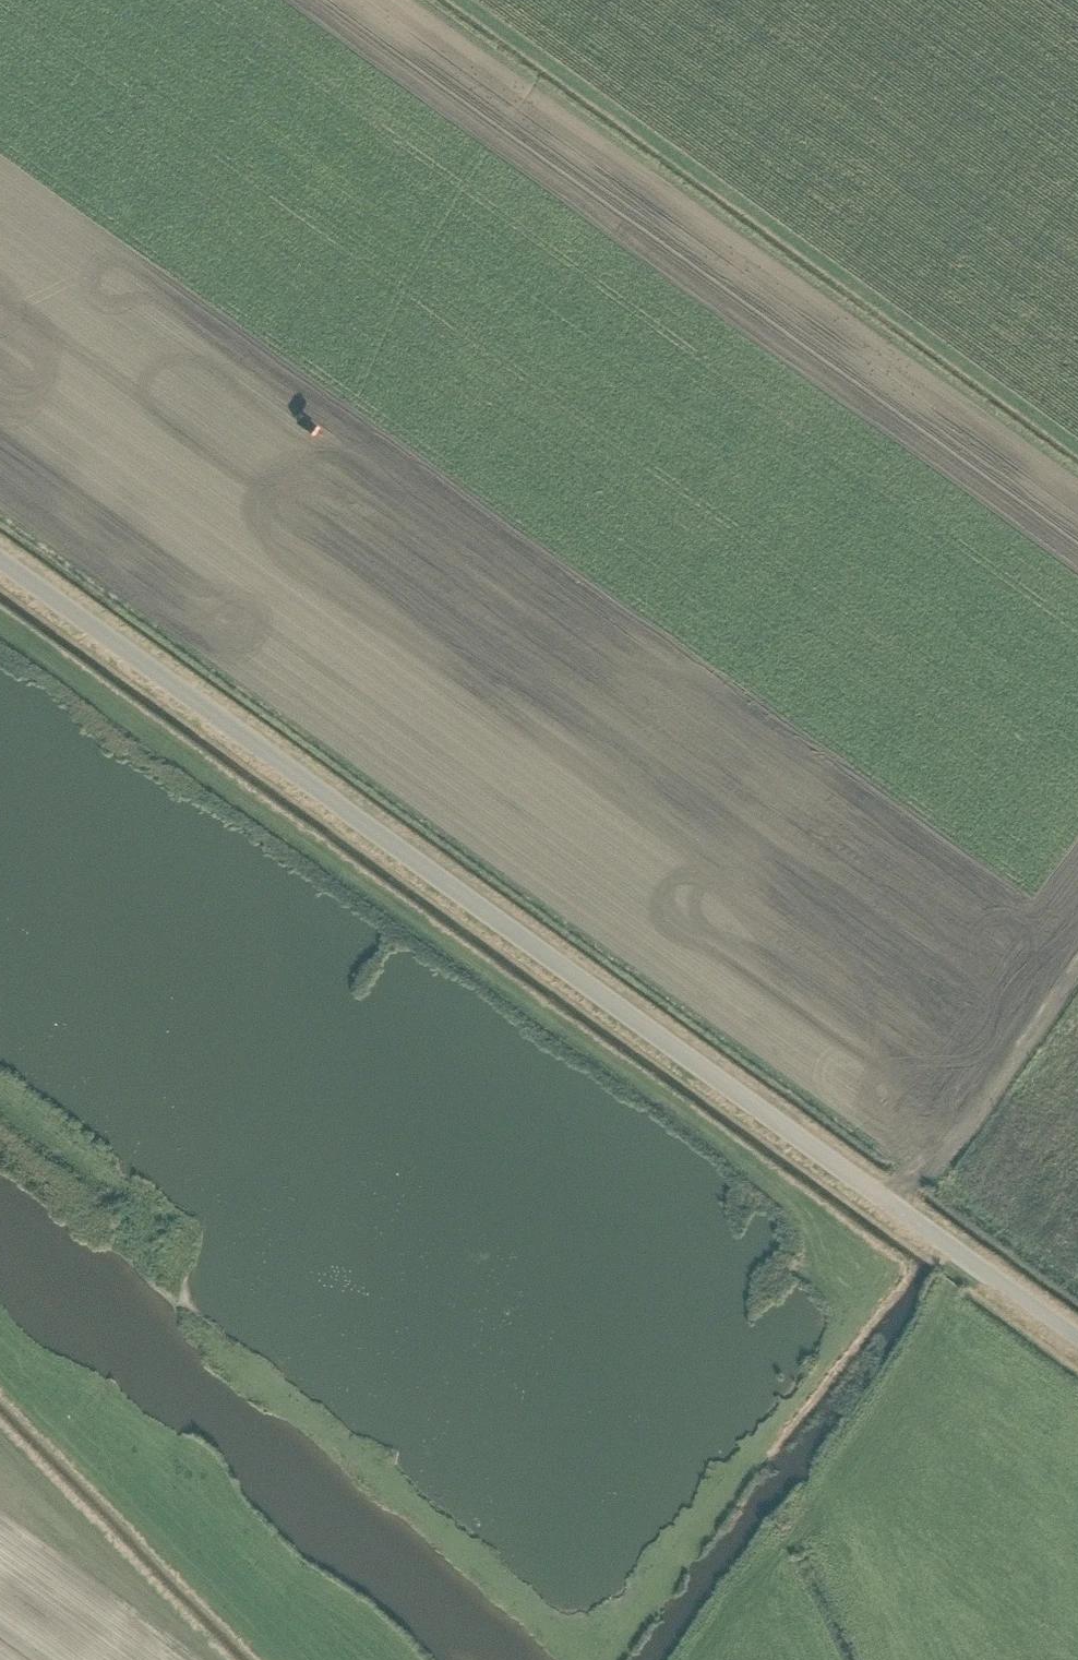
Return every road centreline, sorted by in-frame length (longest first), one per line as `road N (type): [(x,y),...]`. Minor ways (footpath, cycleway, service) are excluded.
road 1 (tertiary): [(1077,1346),(0,566)]

